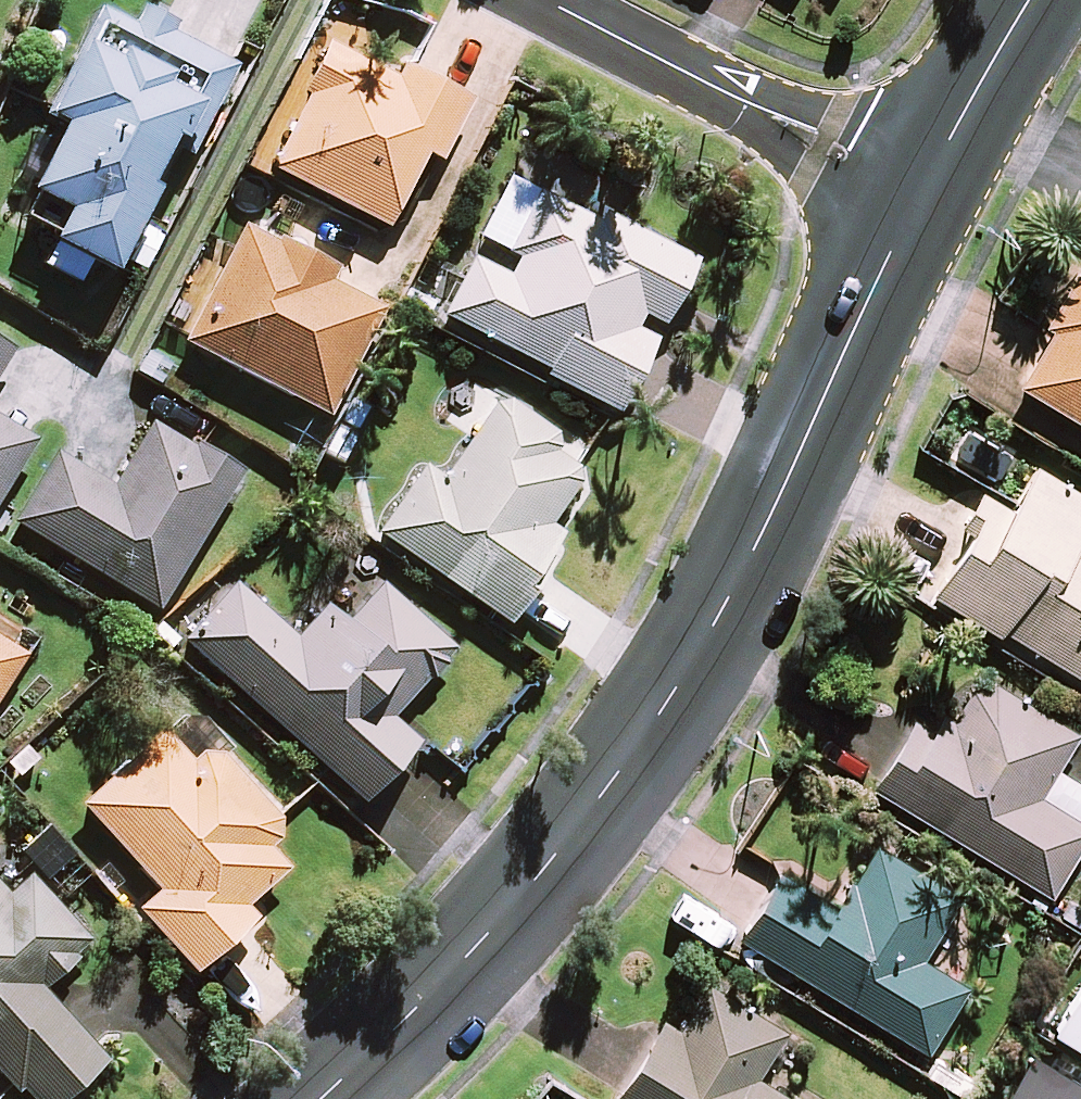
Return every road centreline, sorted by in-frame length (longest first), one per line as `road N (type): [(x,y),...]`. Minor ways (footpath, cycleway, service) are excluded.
road 1 (secondary): [(326,1098),(501,928),(661,726),(719,627),(918,196)]
road 2 (residential): [(544,0),(918,196)]
road 3 (secondary): [(918,196),(1033,0)]

